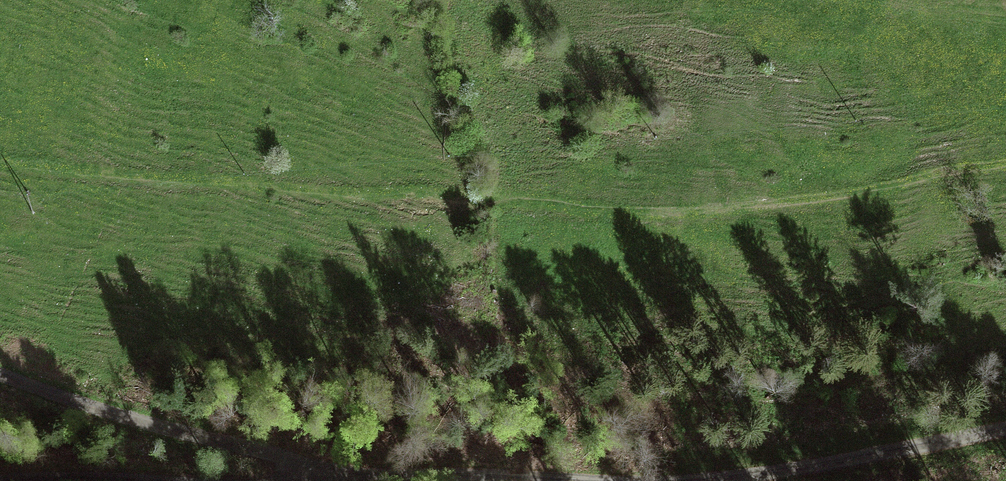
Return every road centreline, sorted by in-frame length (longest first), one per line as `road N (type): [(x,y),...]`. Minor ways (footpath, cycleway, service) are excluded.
road 1 (track): [(0,162),(270,188),(453,191),(587,210),(700,210),(1005,165)]
road 2 (unclassified): [(354,479),(0,383)]
road 3 (unclassified): [(1005,429),(682,480)]
road 4 (unclassified): [(570,480),(354,479)]

